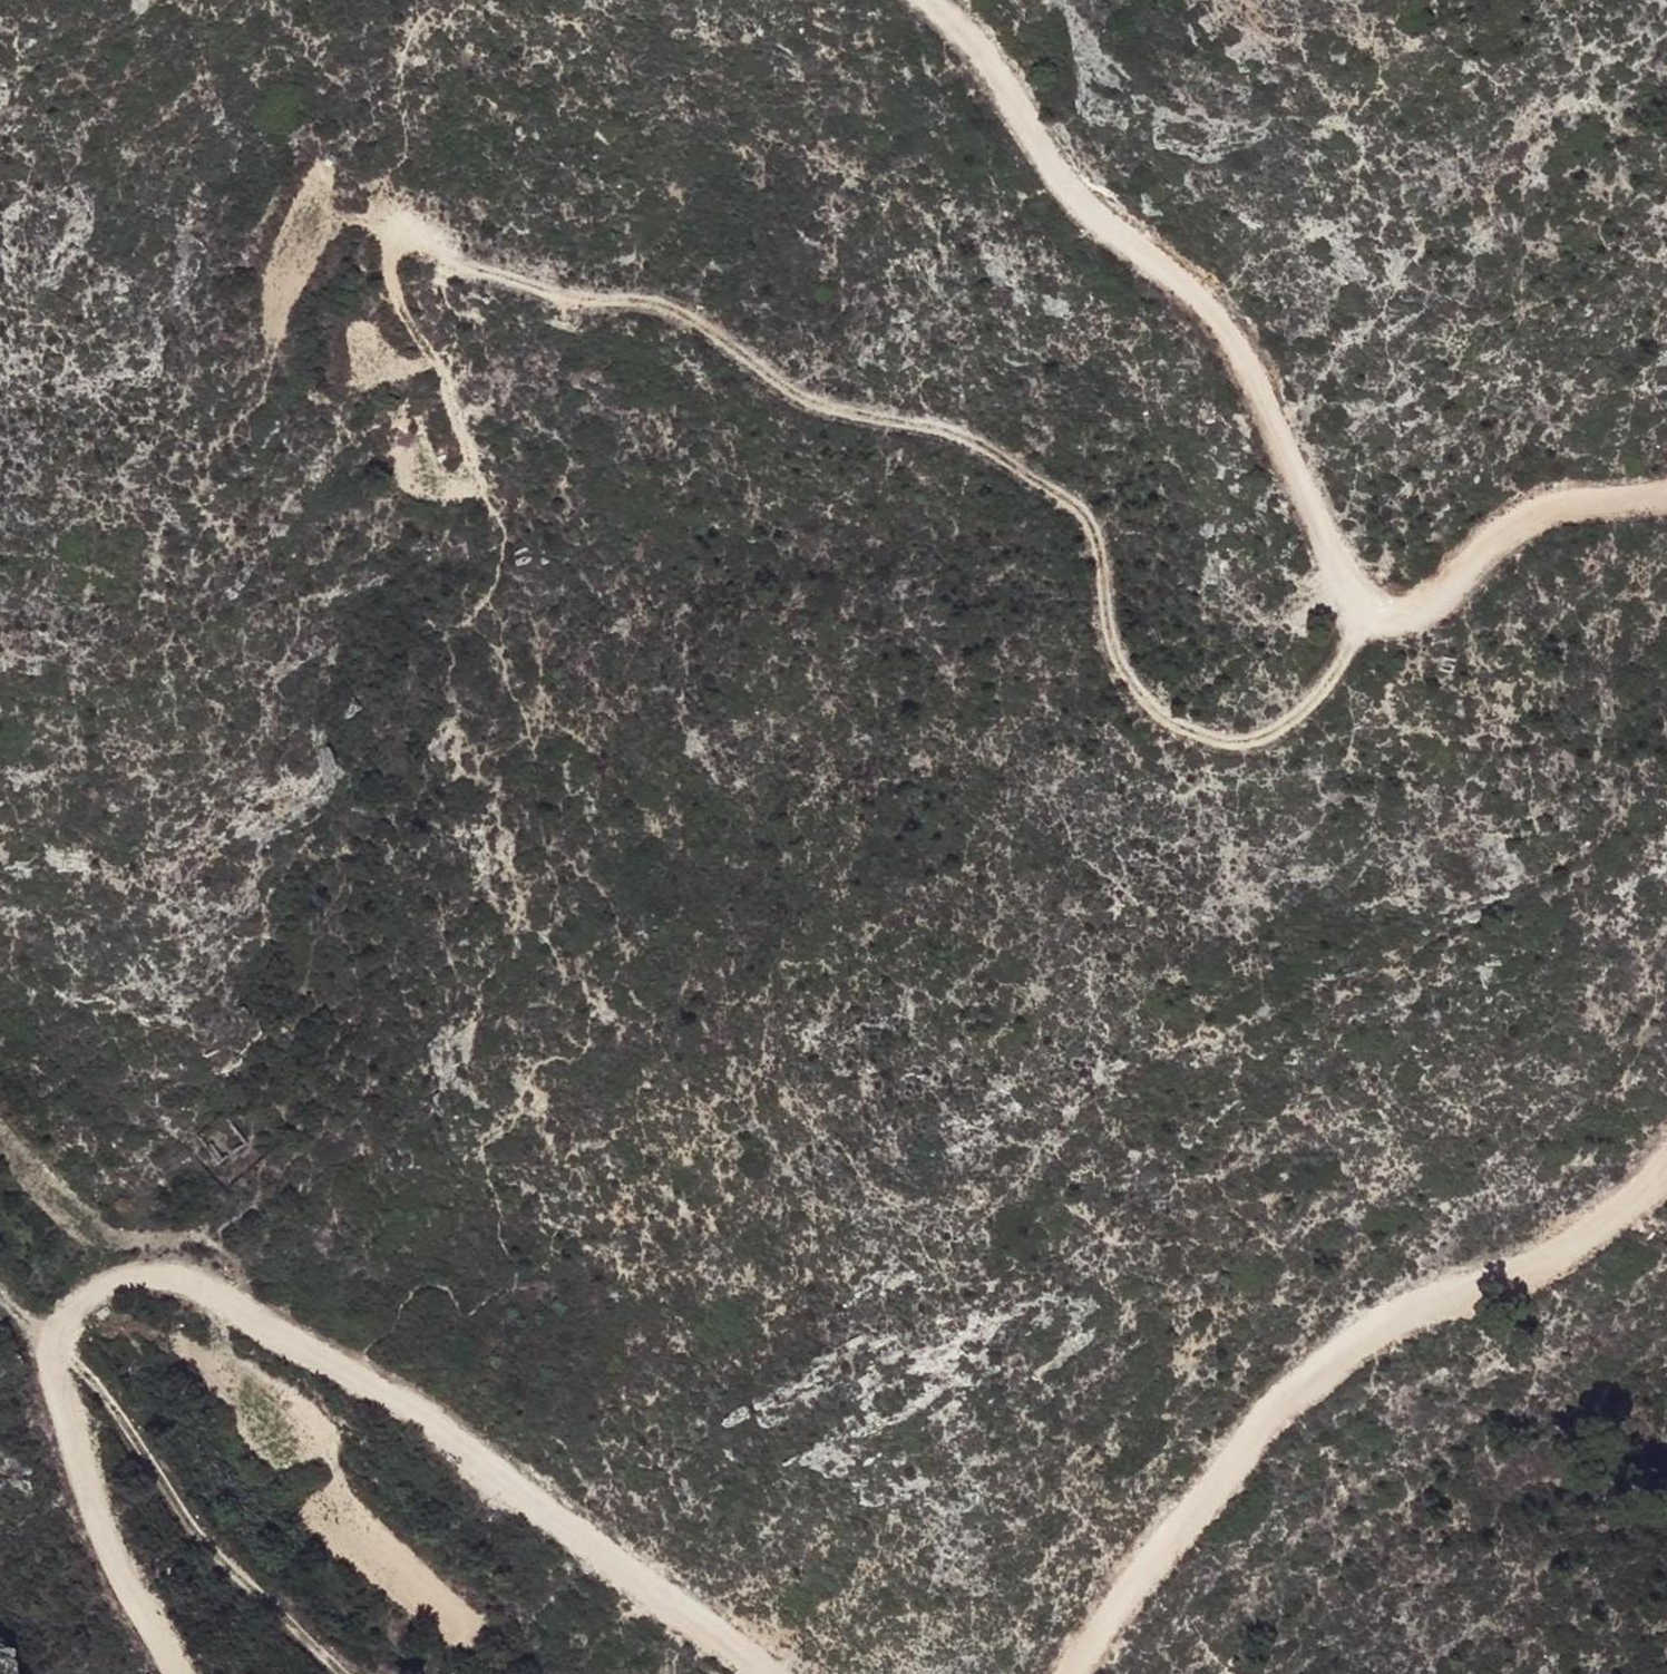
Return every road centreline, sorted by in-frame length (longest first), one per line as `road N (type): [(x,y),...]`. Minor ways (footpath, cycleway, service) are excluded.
road 1 (track): [(926,0),(994,53),(1063,174),(1217,312),(1294,445),(1344,576),(1380,624),(1456,587),(1508,521),(1553,505),(1666,489)]

